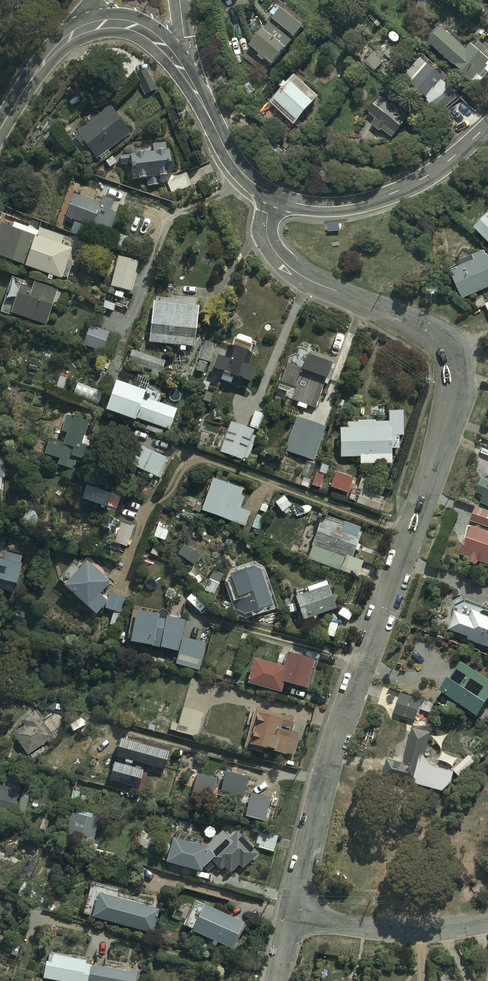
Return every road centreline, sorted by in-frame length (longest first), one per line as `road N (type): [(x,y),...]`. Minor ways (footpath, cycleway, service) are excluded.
road 1 (residential): [(278,197),(269,240),(290,268),(423,327),(445,344),(454,380),(424,500),(338,735),(290,918)]
road 2 (tertiary): [(278,197),(338,206),(391,193),(455,156),(487,123)]
road 3 (residential): [(290,918),(421,932),(487,924)]
road 4 (tertiary): [(188,80),(236,167),(278,197)]
road 5 (tertiary): [(69,37),(98,25),(132,25),(157,41),(188,80)]

